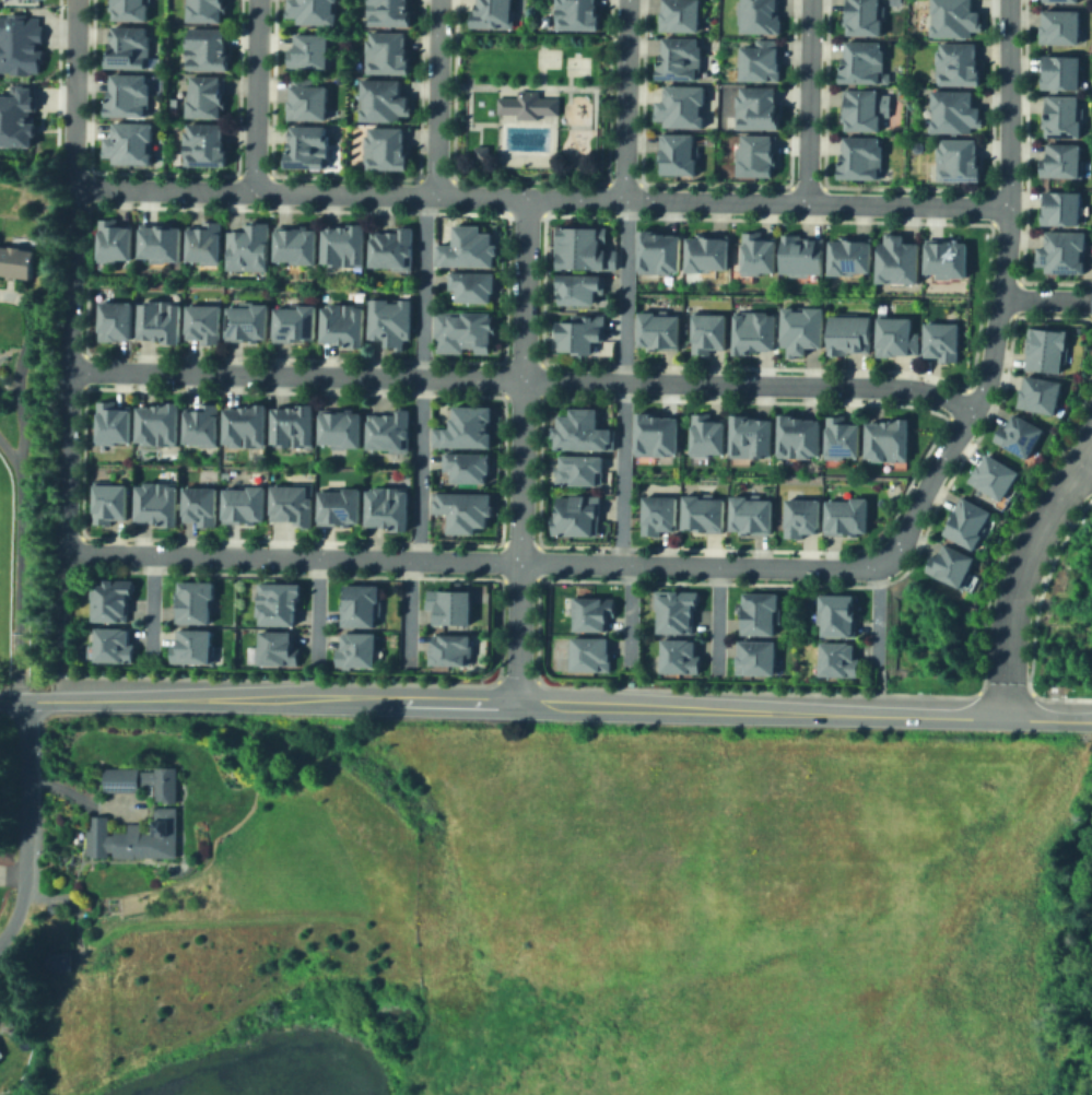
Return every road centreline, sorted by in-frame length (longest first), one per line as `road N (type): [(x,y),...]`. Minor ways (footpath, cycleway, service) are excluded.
road 1 (secondary): [(1091,719),(305,697),(60,699)]
road 2 (residential): [(1010,210),(72,189)]
road 3 (residential): [(69,370),(890,387),(970,412)]
road 4 (residential): [(68,548),(517,565),(859,568),(888,557)]
road 5 (residential): [(1010,0),(1010,210),(987,375),(888,557)]
road 6 (residential): [(514,704),(528,198)]
road 7 (residential): [(68,548),(72,161)]
road 8 (residential): [(1007,717),(1014,591),(1046,514),(1091,446)]
road 9 (residential): [(25,698),(27,872),(0,938)]
road 10 (residential): [(813,0),(809,204)]
road 11 (residential): [(625,201),(629,0)]
road 12 (residential): [(439,0),(437,197)]
road 13 (residential): [(258,0),(255,192)]
road 14 (residential): [(72,161),(75,0)]

